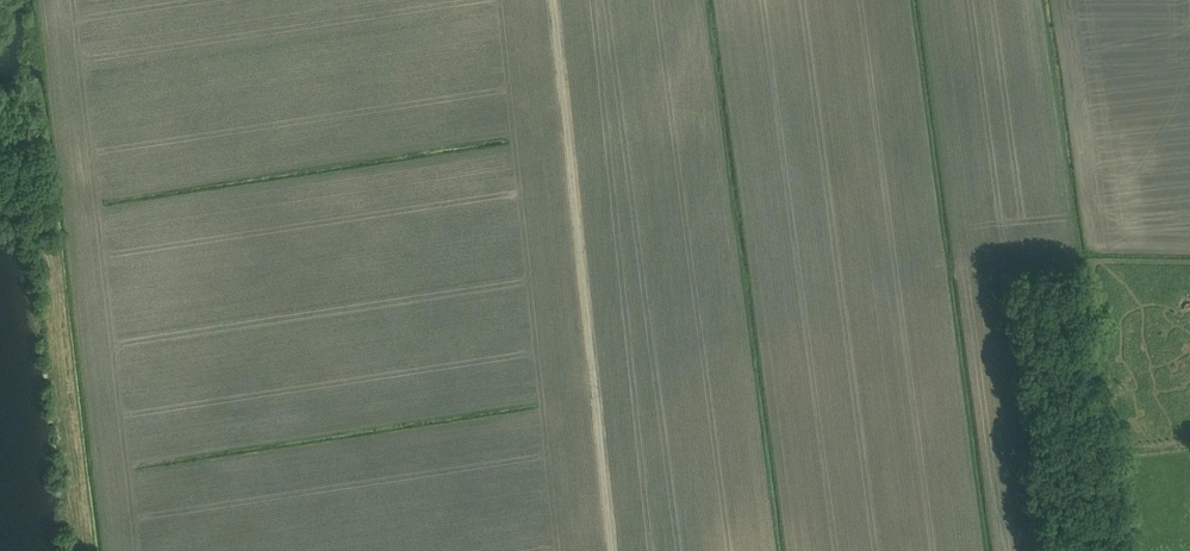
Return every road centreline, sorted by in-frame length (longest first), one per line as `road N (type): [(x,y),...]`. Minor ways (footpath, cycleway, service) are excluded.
road 1 (track): [(610,550),(553,0)]

